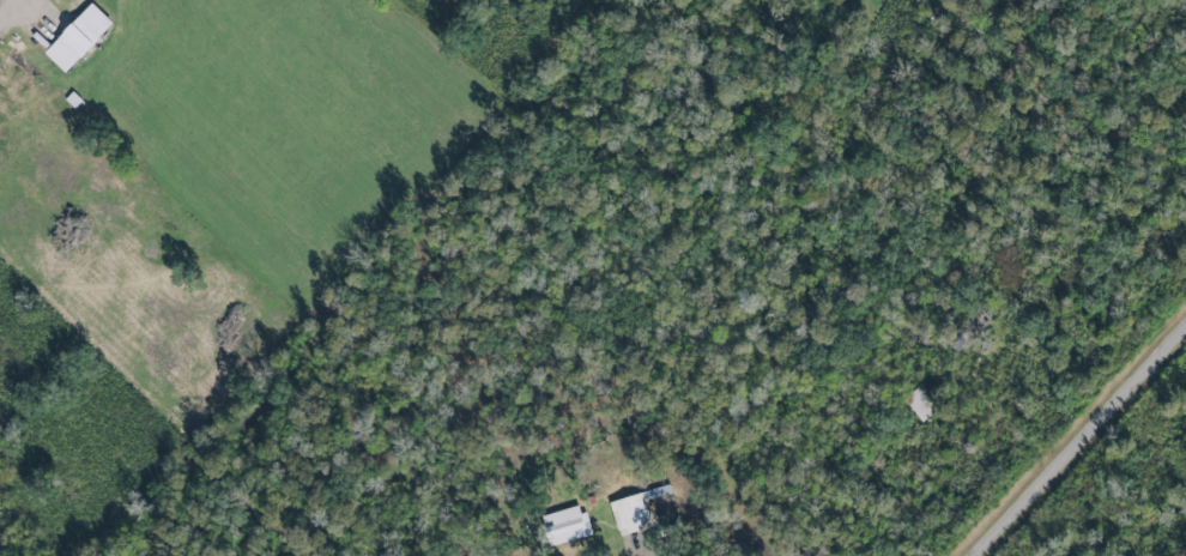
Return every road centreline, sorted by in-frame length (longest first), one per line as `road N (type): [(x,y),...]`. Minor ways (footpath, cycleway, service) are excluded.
road 1 (residential): [(980,555),(1185,335)]

